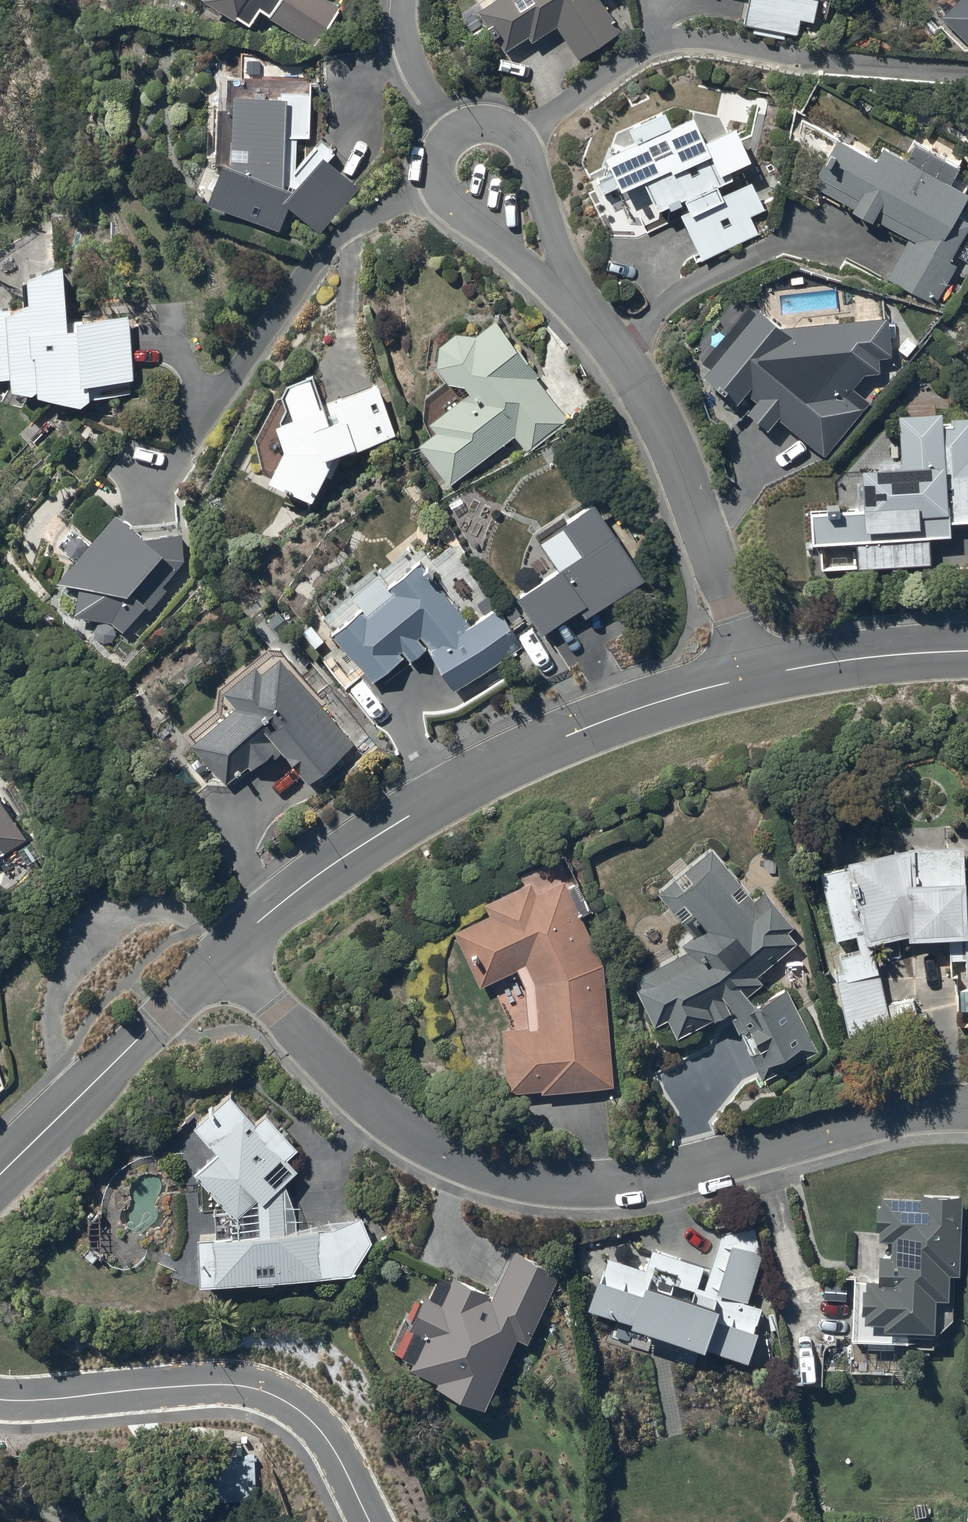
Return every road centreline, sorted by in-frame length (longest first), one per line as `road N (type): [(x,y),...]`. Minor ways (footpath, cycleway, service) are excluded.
road 1 (residential): [(224,958),(398,1130),(486,1174),(535,1184),(591,1188),(674,1174),(861,1120),(967,1105)]
road 2 (residential): [(224,958),(329,867),(468,781),(620,716),(750,677)]
road 3 (residential): [(0,1399),(253,1387),(314,1423),(370,1521)]
road 4 (residential): [(750,677),(669,437),(585,313)]
road 5 (residential): [(0,1174),(224,958)]
road 6 (residential): [(452,131),(483,121),(524,146),(585,313)]
road 7 (residential): [(585,313),(441,199),(434,159),(452,131)]
road 8 (residential): [(750,677),(967,651)]
road 9 (residential): [(405,0),(409,55),(452,131)]

